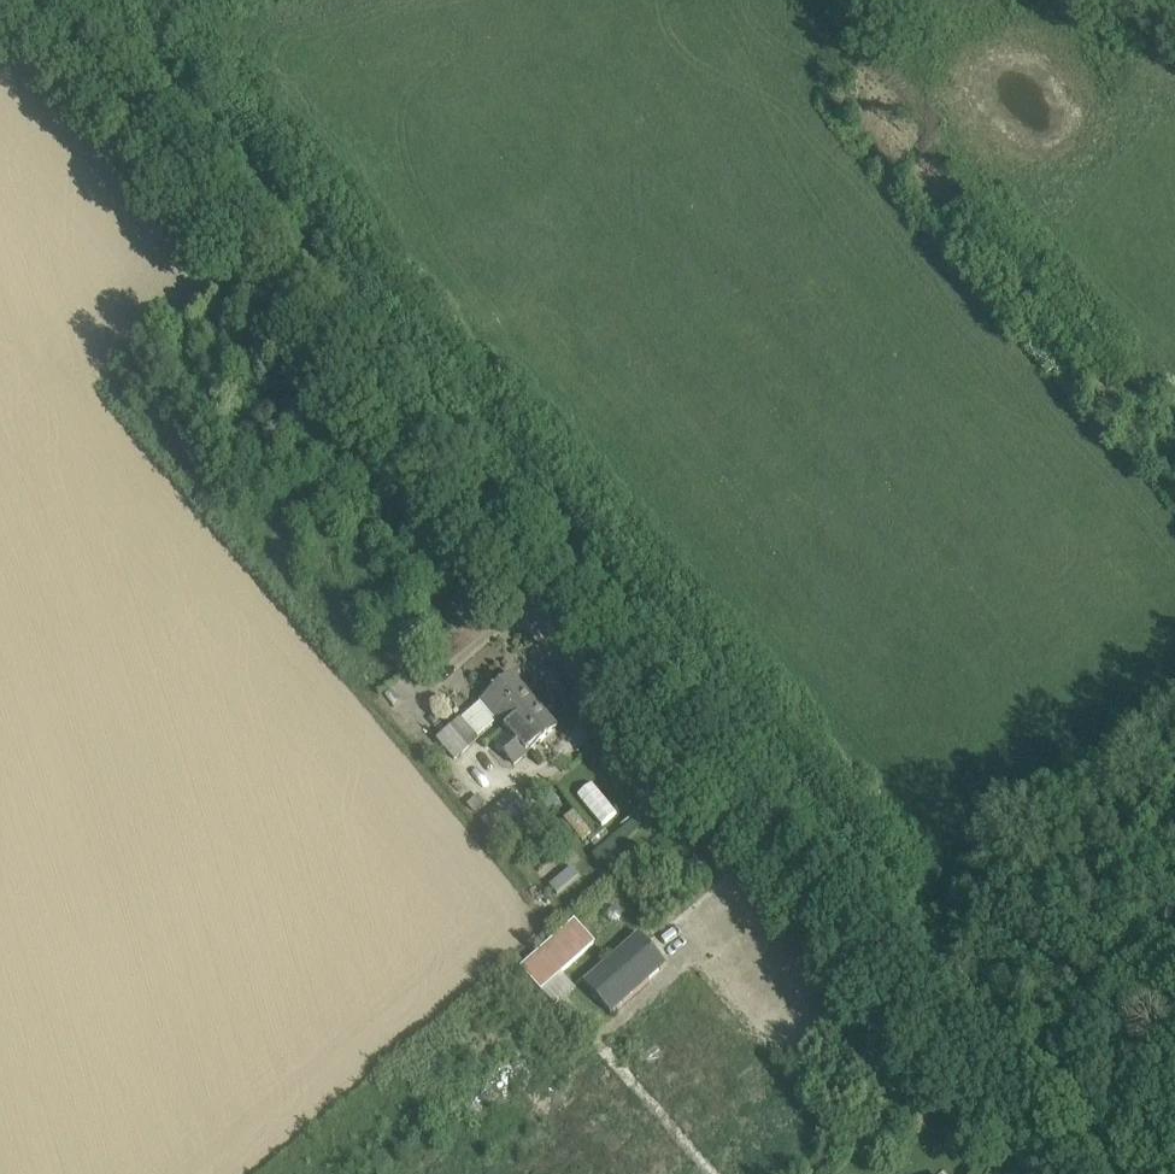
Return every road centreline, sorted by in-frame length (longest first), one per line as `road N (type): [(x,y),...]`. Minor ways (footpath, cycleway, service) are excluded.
road 1 (unclassified): [(669,743),(30,0)]
road 2 (unclassified): [(1052,1173),(669,743)]
road 3 (unclassified): [(528,879),(669,743)]

